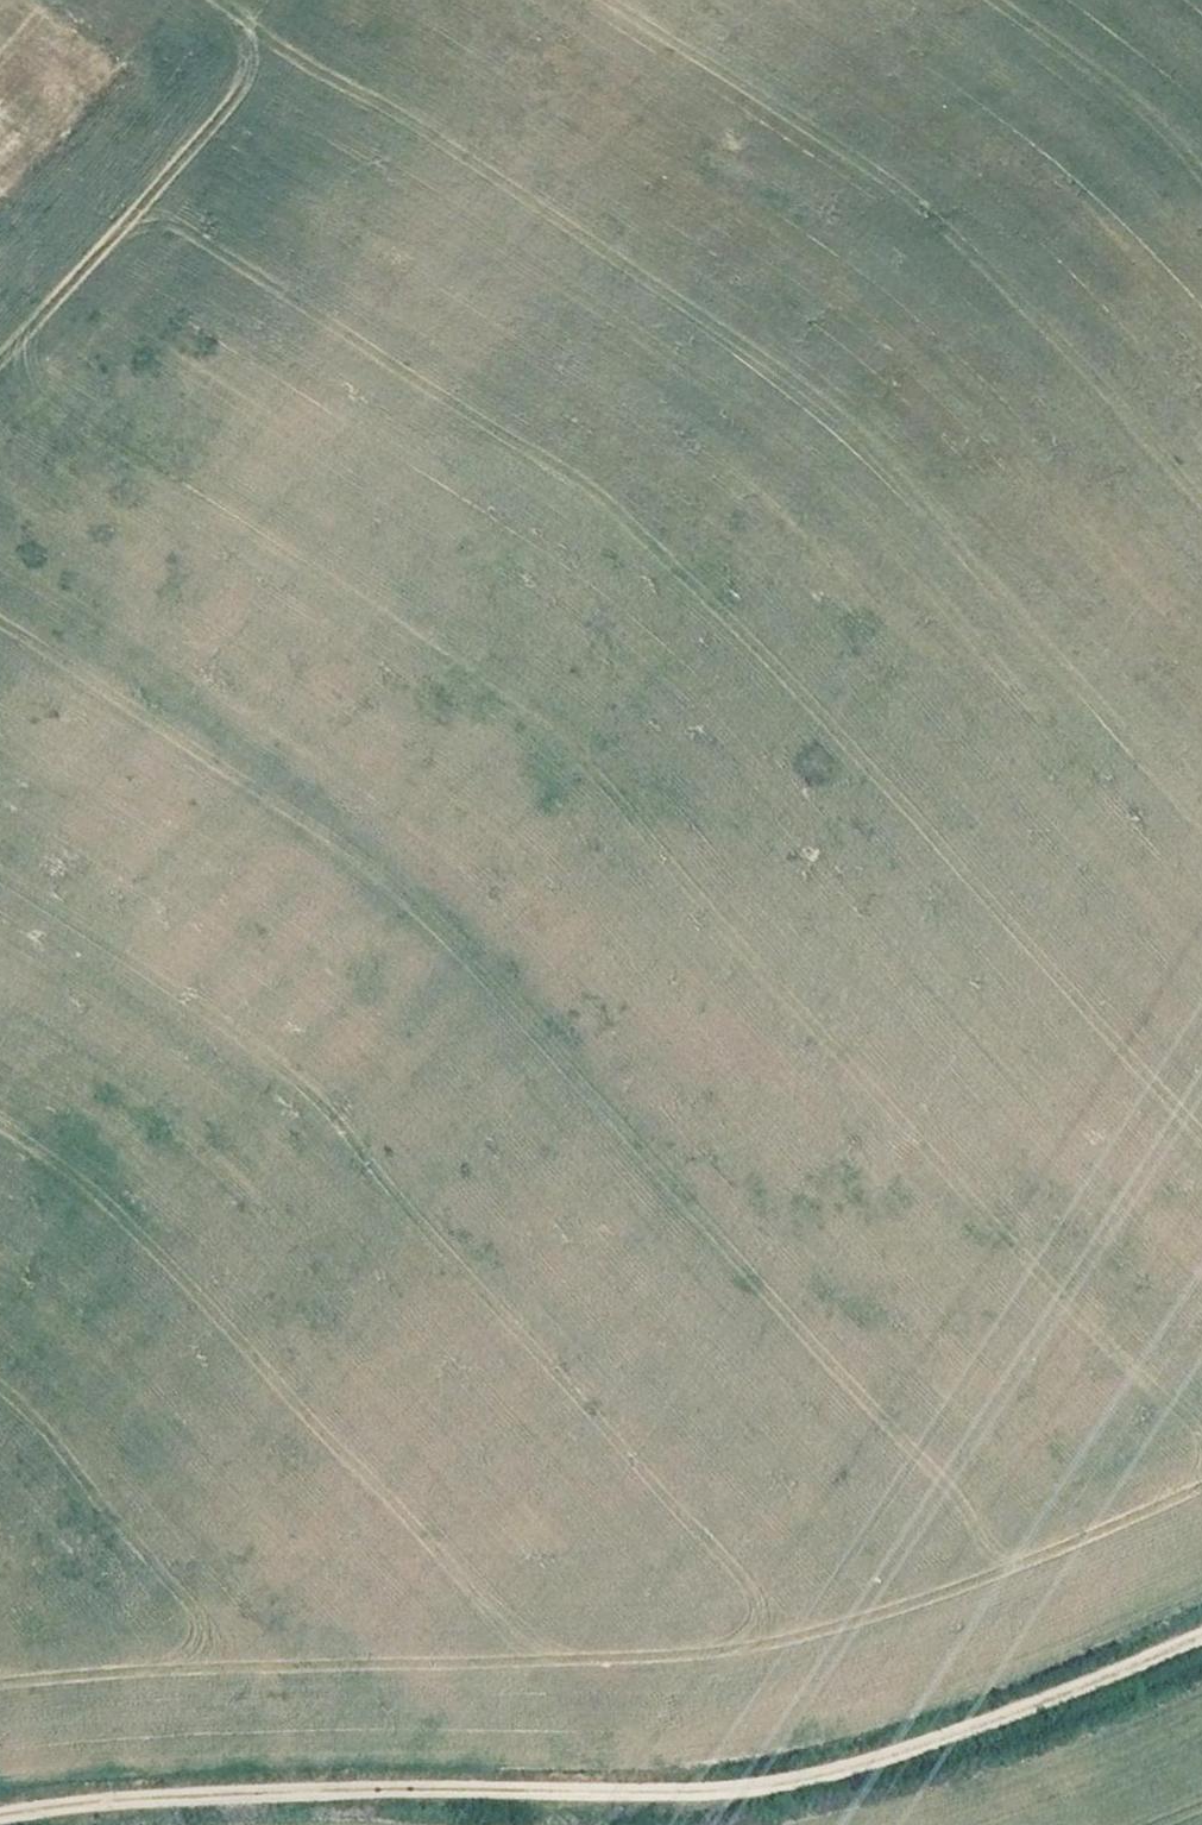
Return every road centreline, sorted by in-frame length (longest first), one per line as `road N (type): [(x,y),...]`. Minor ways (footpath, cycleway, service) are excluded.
road 1 (track): [(1201,1630),(920,1744),(791,1777),(686,1791),(312,1789),(66,1800),(0,1813)]

